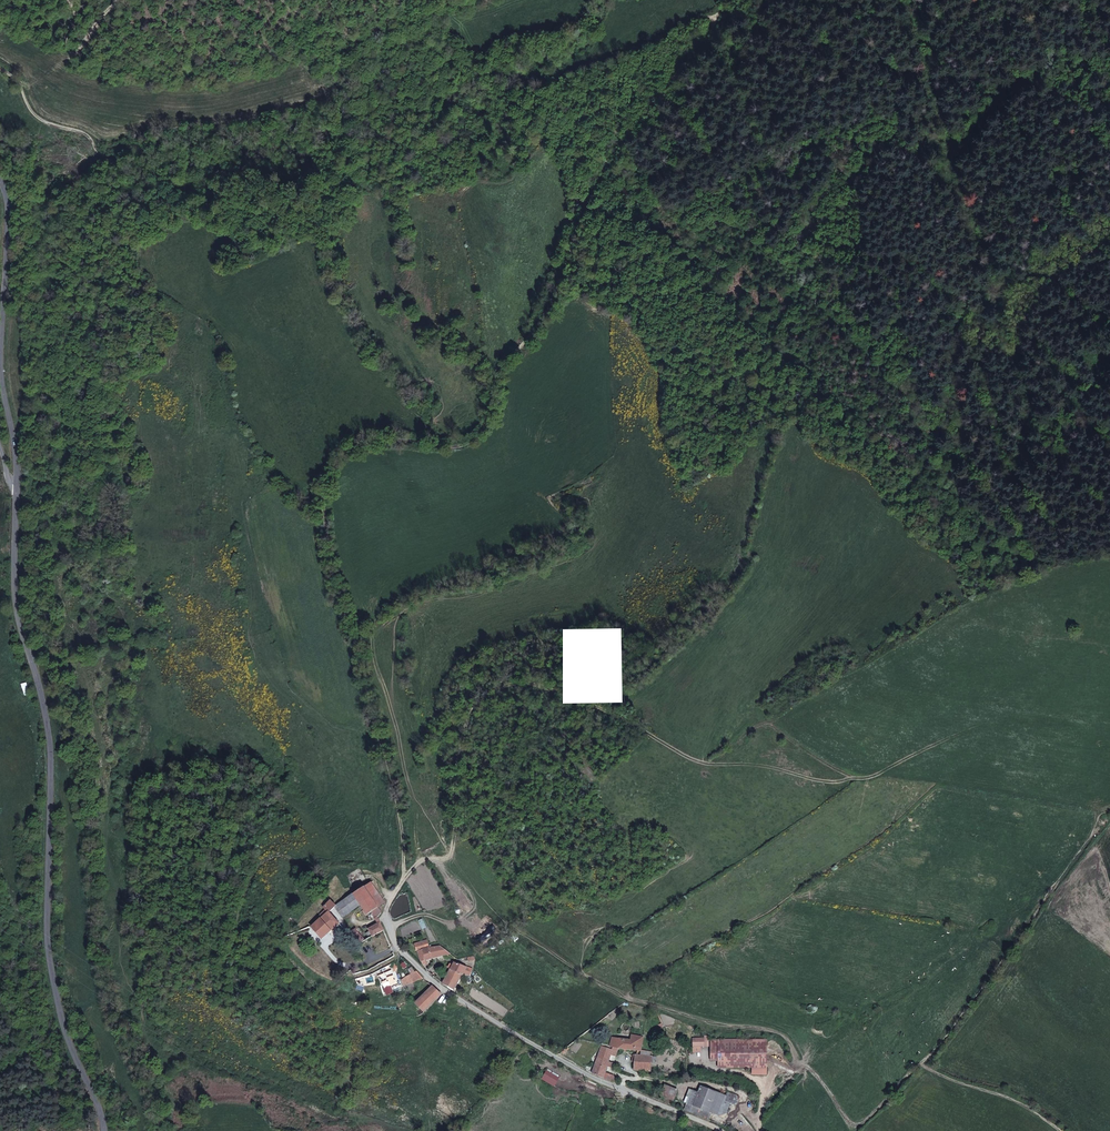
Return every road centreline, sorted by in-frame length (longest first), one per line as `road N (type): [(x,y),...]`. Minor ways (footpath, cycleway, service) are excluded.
road 1 (track): [(717,16),(604,166),(543,320),(497,370),(487,419),(473,436),(447,446),(363,445),(332,477),(325,516),(338,592),(413,782),(421,856),(389,884),(386,914)]
road 2 (secondary): [(104,1130),(65,1034),(46,933),(52,766),(39,682),(14,609),(16,458),(0,381),(10,216),(0,182)]
road 3 (track): [(0,66),(35,115),(84,134),(123,168),(175,175),(230,152),(358,122),(411,80),(503,92),(663,50),(740,0)]
road 4 (unclassified): [(722,1130),(583,1073),(446,988),(399,953),(386,914)]

